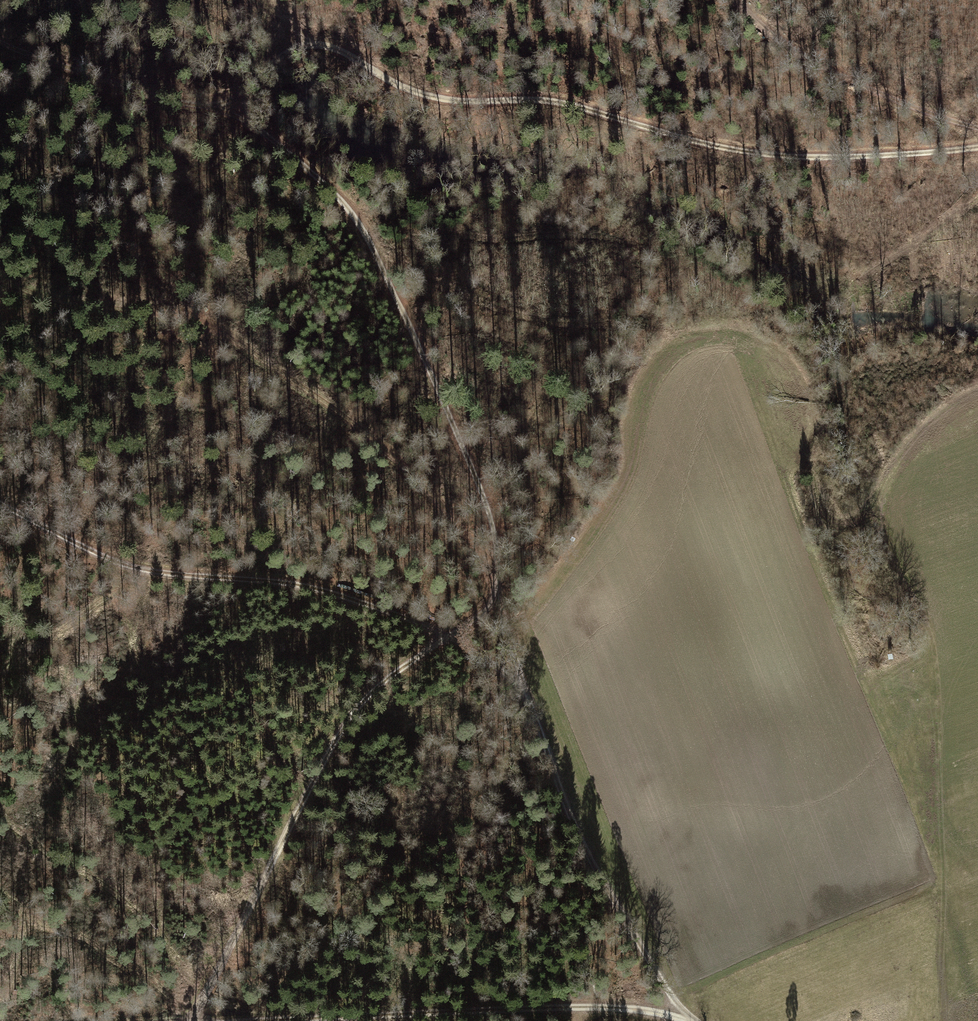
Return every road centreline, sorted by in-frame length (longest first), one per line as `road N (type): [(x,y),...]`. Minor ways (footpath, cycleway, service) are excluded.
road 1 (track): [(0,41),(235,109),(301,160),(358,219),(423,350),(479,480),(498,555),(488,595),(359,691),(314,757),(181,1020)]
road 2 (track): [(0,505),(134,562),(274,580),(445,632),(522,694),(568,834),(693,1020)]
road 3 (track): [(522,694),(453,519),(392,457),(258,355),(192,317),(28,296),(0,282)]
road 4 (track): [(302,37),(399,86),(467,102),(547,100),(777,157),(924,157),(977,148)]
road 5 (track): [(695,1020),(654,1008),(548,1004),(169,1020)]
road 6 (track): [(977,126),(905,104),(816,62),(738,0)]

